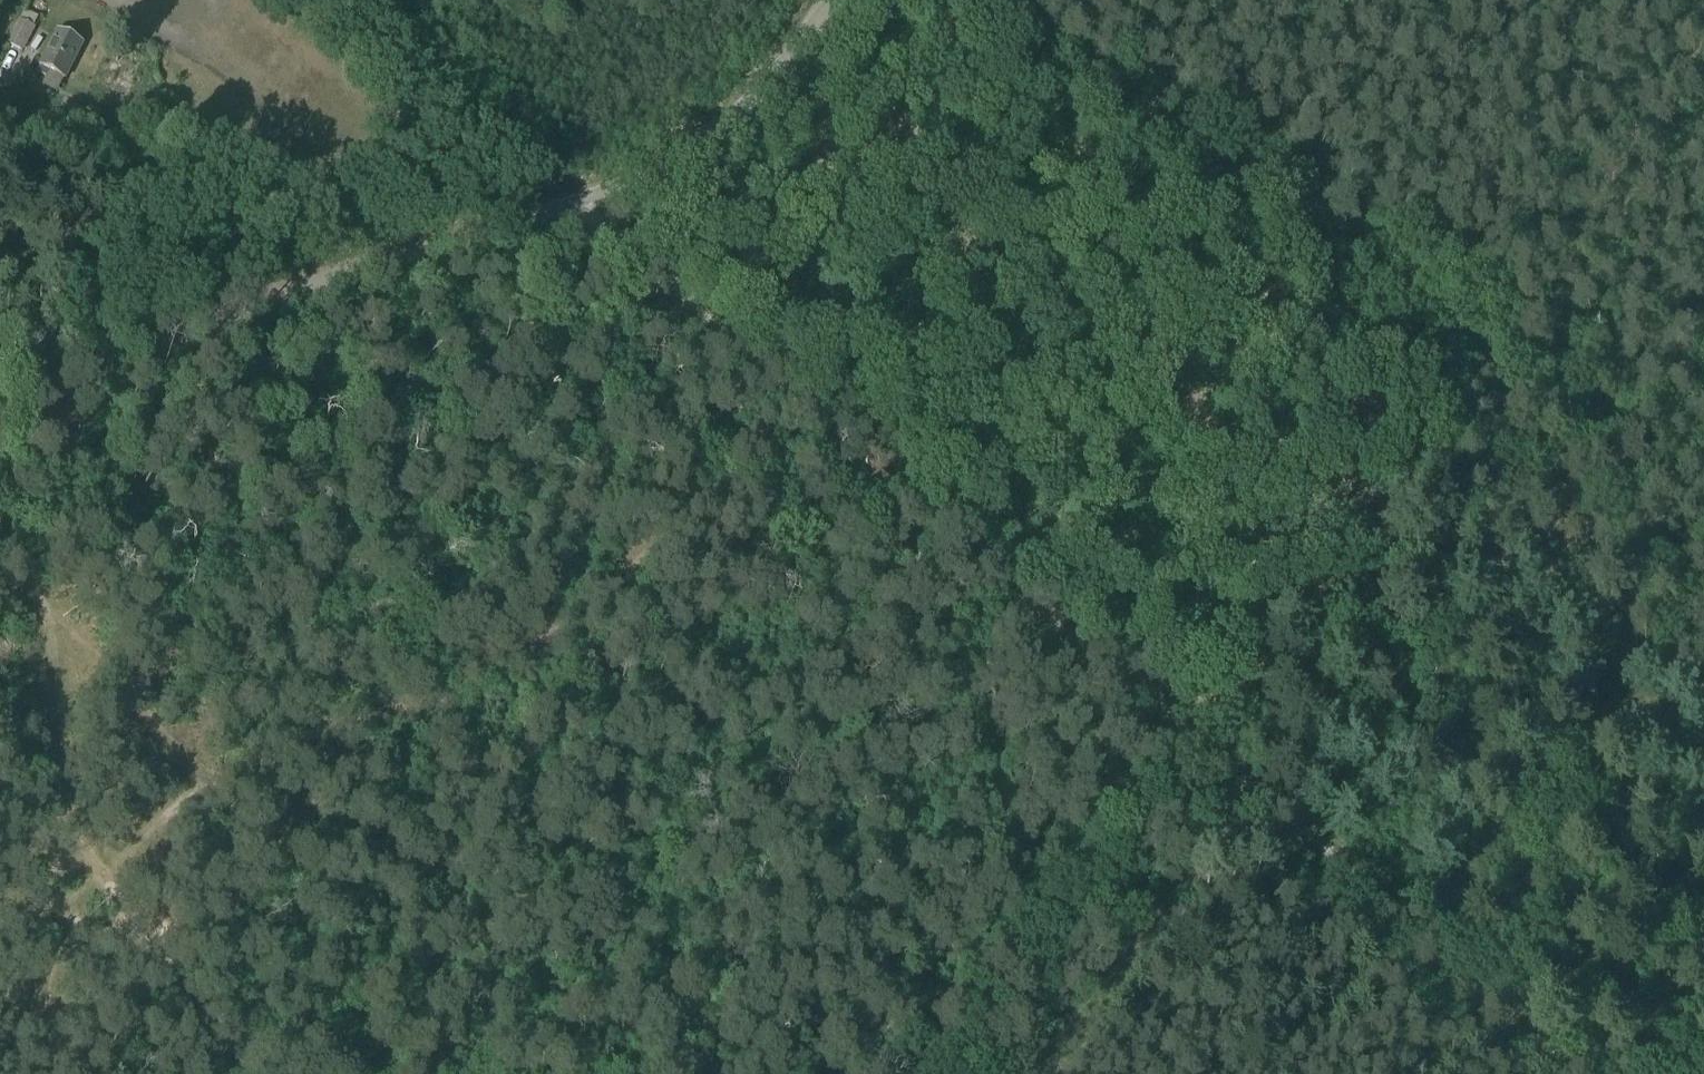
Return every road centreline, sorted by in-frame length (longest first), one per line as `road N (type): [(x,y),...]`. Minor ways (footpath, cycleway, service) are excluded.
road 1 (track): [(1611,1073),(1263,797),(582,204)]
road 2 (unclassified): [(0,410),(274,295),(582,204),(682,160),(748,112),(822,0)]

